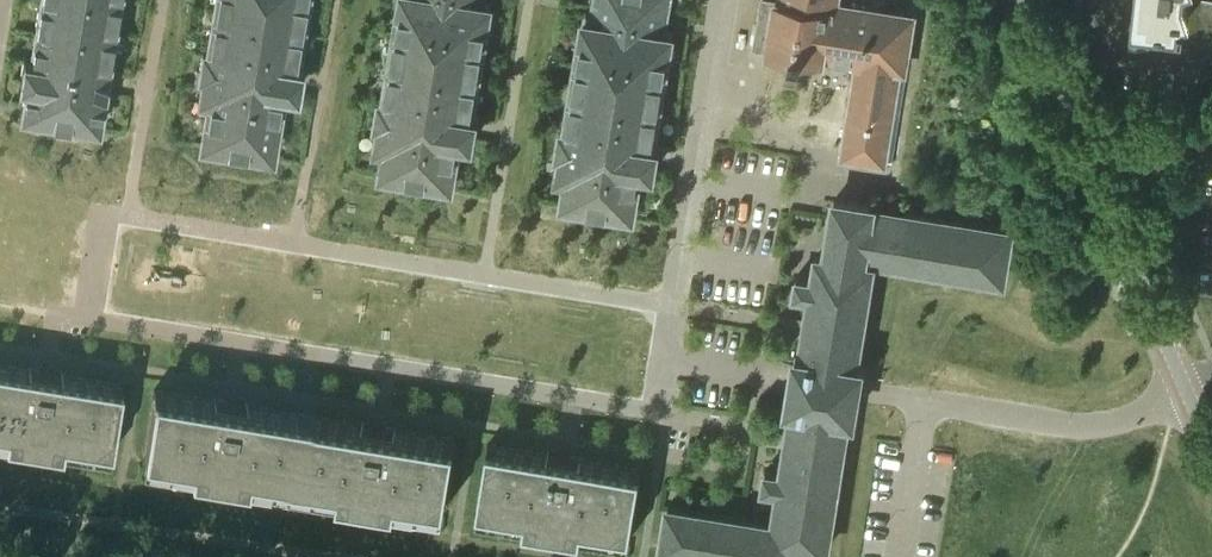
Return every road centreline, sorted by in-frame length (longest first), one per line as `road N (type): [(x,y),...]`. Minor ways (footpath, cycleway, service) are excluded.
road 1 (residential): [(672,305),(117,215),(103,226),(91,303),(104,320),(640,407),(657,399),(664,358)]
road 2 (residential): [(1189,394),(1046,68)]
road 3 (residential): [(672,305),(722,0)]
road 4 (residential): [(925,401),(1087,426),(1189,394)]
road 5 (residential): [(857,390),(664,358)]
road 6 (residential): [(899,556),(925,401)]
road 7 (residential): [(1211,60),(1086,47)]

